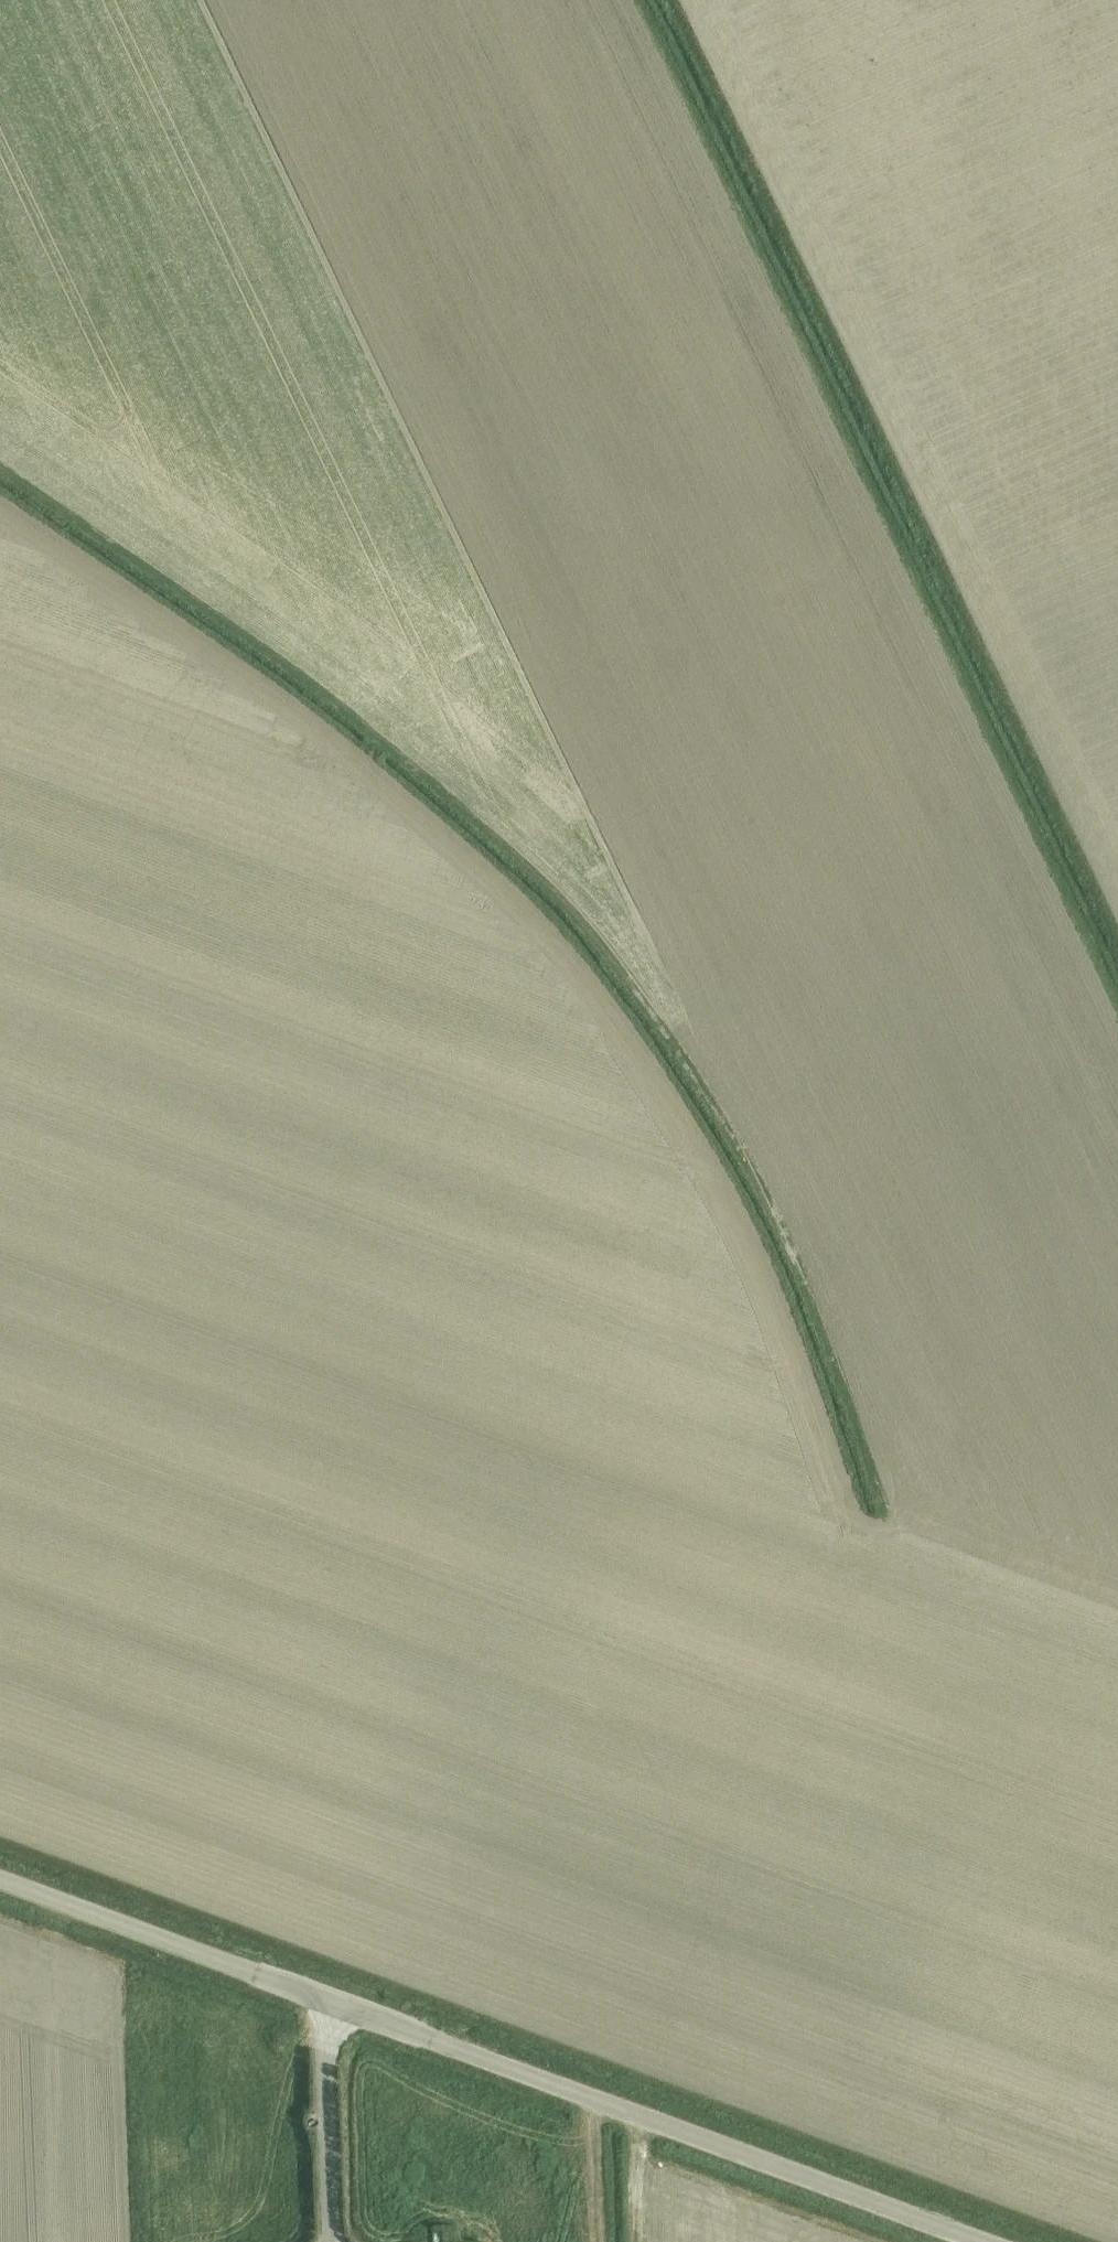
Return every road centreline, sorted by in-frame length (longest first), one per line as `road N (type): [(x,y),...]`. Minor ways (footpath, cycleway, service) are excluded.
road 1 (tertiary): [(983,2241),(0,1879)]

